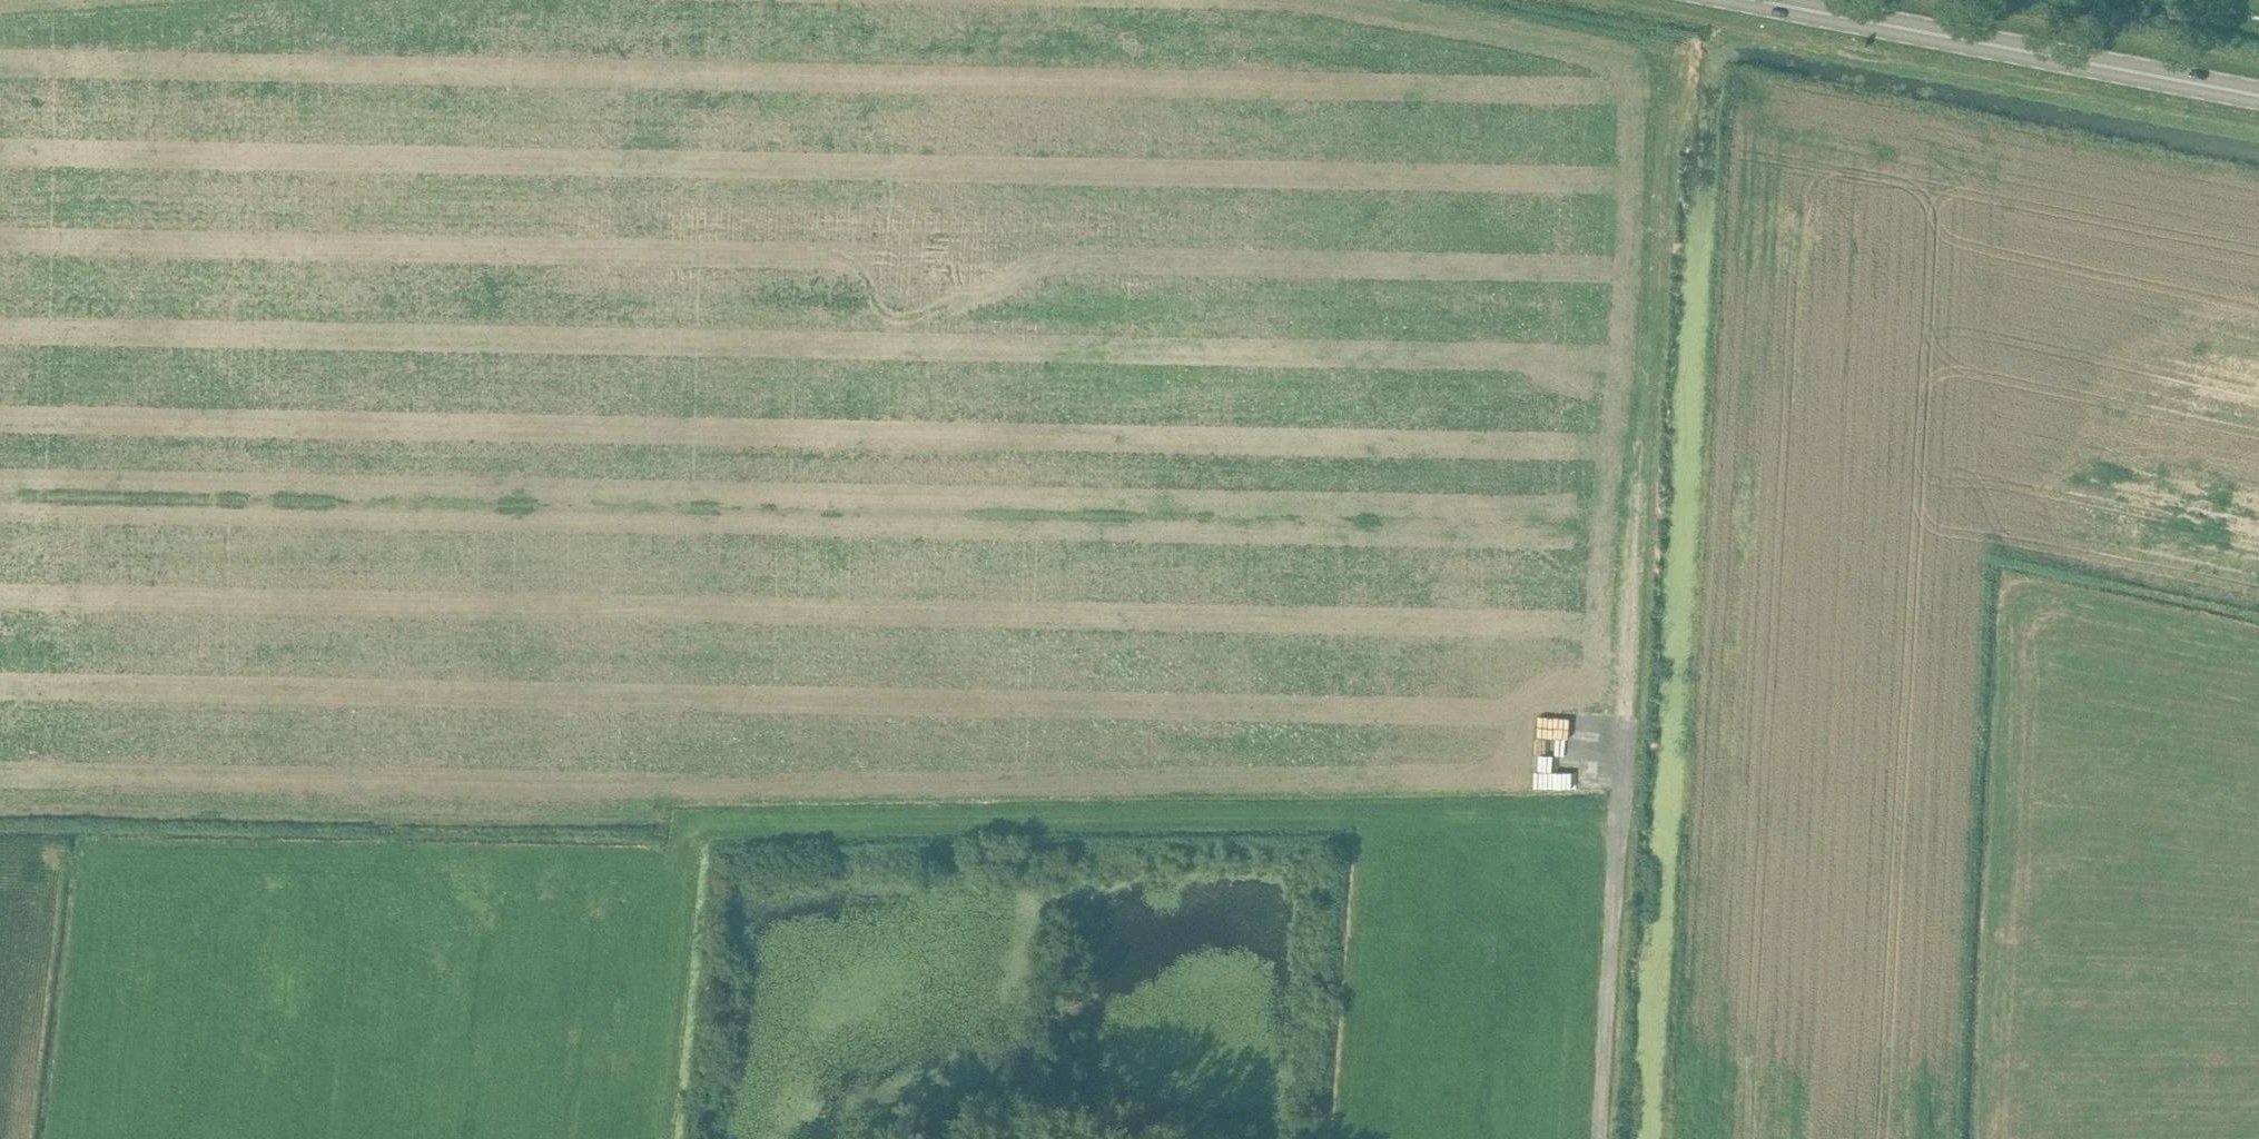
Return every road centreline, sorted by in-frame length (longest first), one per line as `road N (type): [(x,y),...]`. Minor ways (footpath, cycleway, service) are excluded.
road 1 (primary): [(2258,95),(1756,0)]
road 2 (track): [(1590,751),(1625,758),(1599,1138)]

